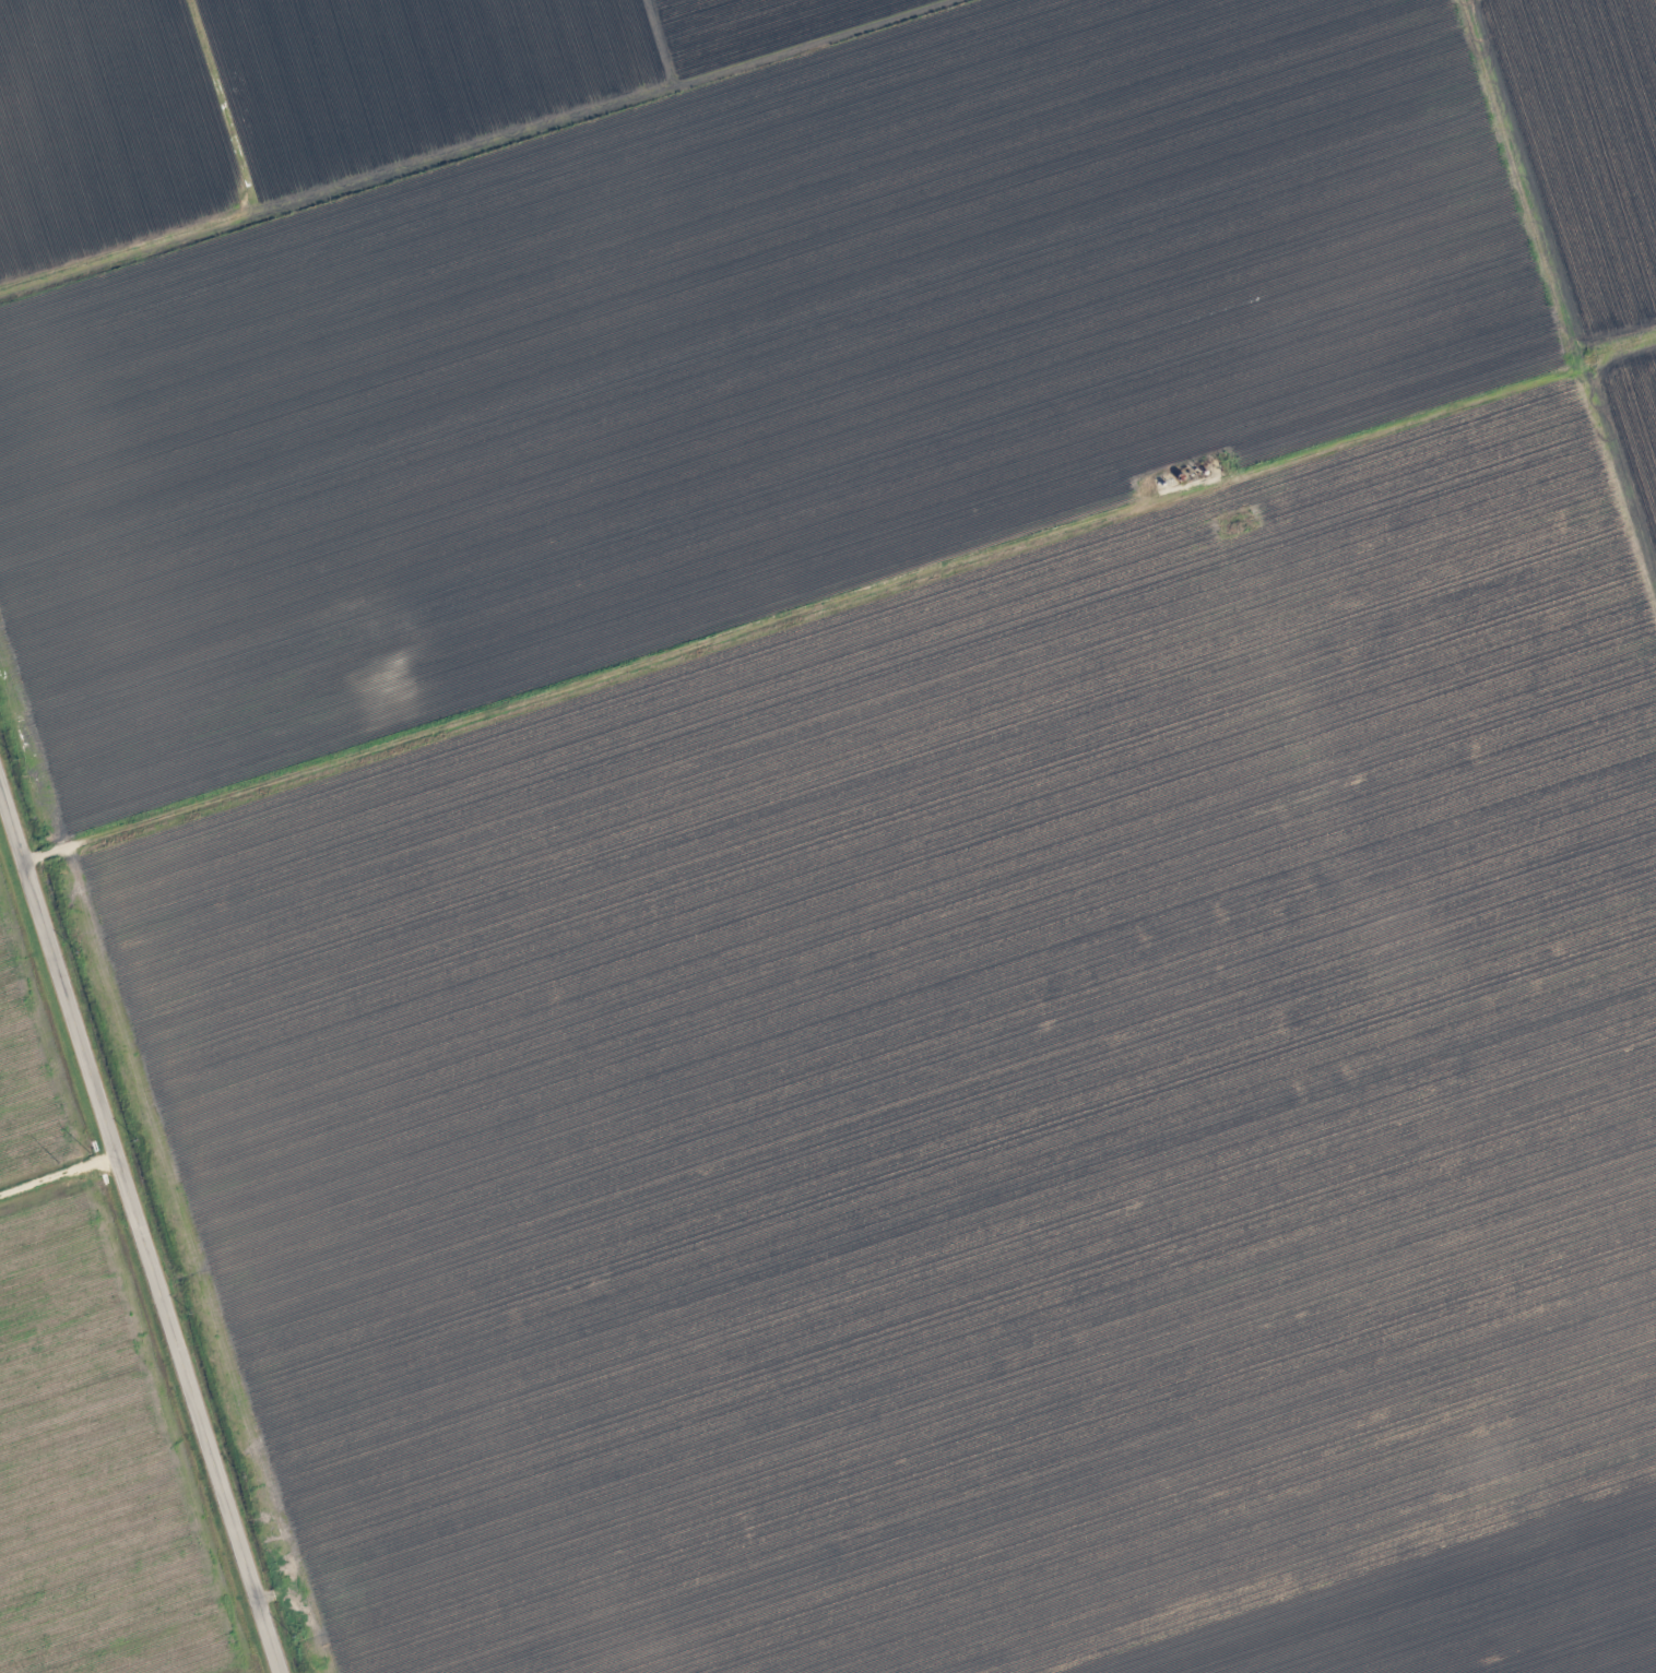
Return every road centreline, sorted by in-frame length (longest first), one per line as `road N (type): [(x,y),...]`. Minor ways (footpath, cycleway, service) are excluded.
road 1 (tertiary): [(0,801),(278,1672)]

